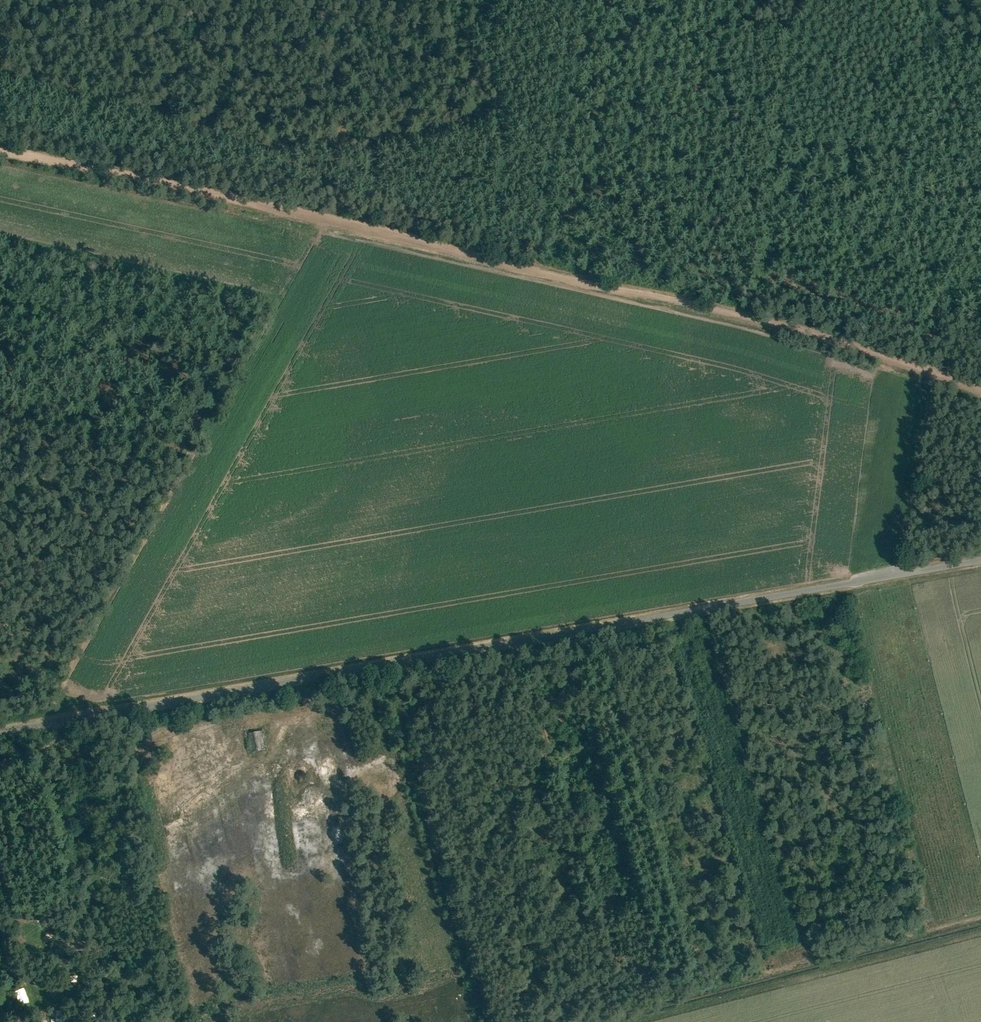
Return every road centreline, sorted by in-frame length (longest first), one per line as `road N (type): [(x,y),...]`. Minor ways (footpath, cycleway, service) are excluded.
road 1 (track): [(980,382),(767,322),(0,150)]
road 2 (unclassified): [(980,554),(0,730)]

